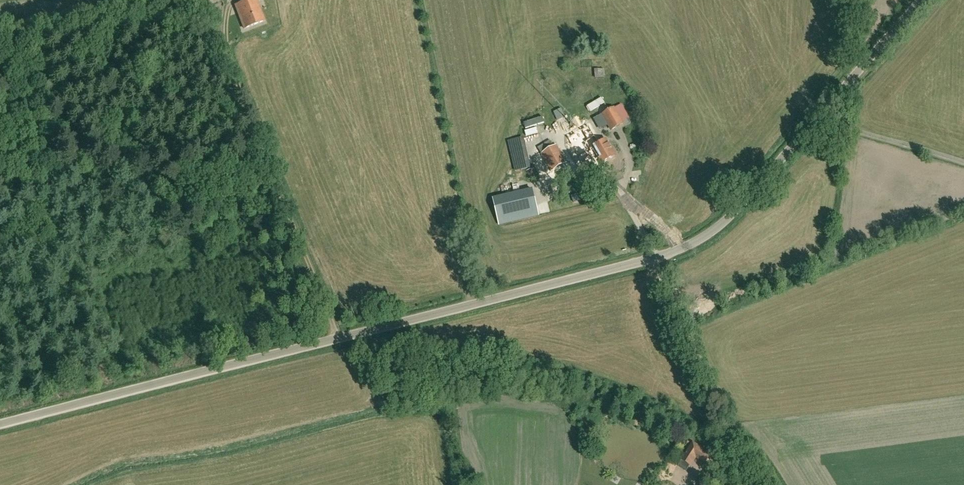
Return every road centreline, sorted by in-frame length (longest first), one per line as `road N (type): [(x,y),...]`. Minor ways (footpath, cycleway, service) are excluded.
road 1 (unclassified): [(0,425),(694,243),(733,214),(921,0)]
road 2 (track): [(0,298),(291,220)]
road 3 (track): [(655,258),(711,386),(778,484)]
road 4 (track): [(820,114),(963,162)]

